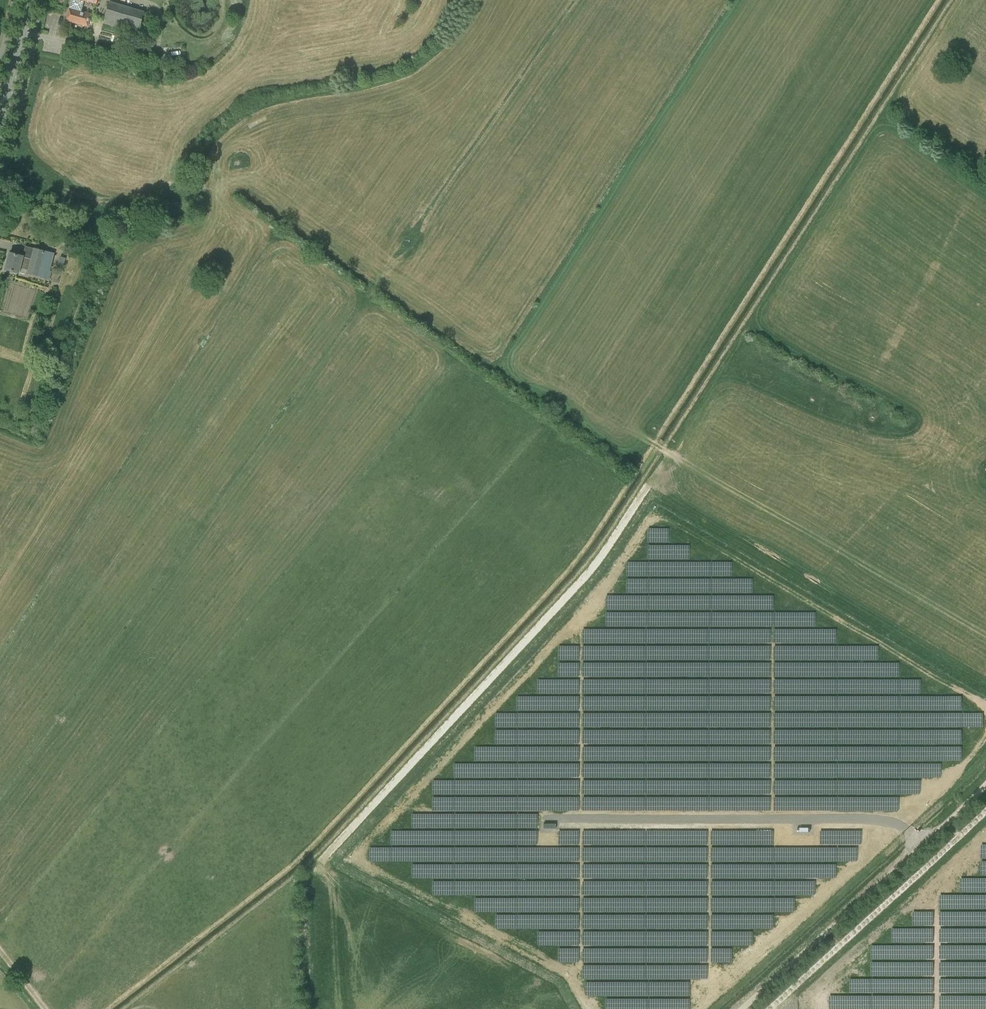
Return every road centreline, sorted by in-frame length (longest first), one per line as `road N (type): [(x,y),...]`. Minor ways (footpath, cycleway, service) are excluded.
road 1 (unclassified): [(738,1008),(985,783)]
road 2 (secondary): [(0,122),(30,0)]

